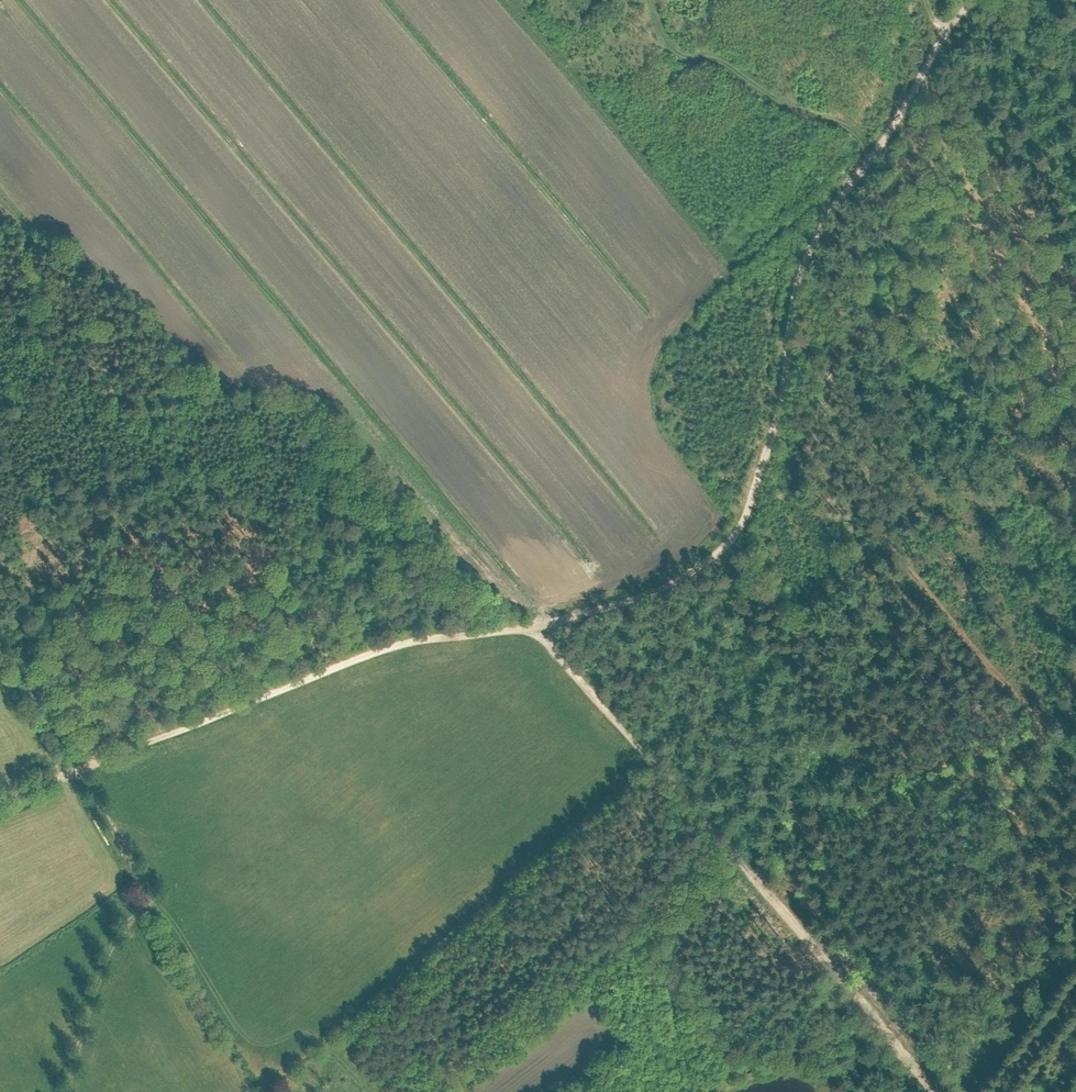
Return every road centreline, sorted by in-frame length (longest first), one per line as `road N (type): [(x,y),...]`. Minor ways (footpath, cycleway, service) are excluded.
road 1 (track): [(0,801),(396,644),(541,626),(552,649),(932,1091)]
road 2 (track): [(975,0),(947,32),(806,258),(776,418),(733,535),(670,583),(541,626)]
road 3 (track): [(68,1091),(109,951),(152,895),(77,770)]
road 4 (track): [(871,158),(842,122),(779,102),(725,63),(673,50),(648,0)]
road 5 (track): [(1075,118),(1018,54),(936,48)]
road 6 (track): [(0,624),(77,770)]
road 7 (track): [(1075,993),(998,1091)]

